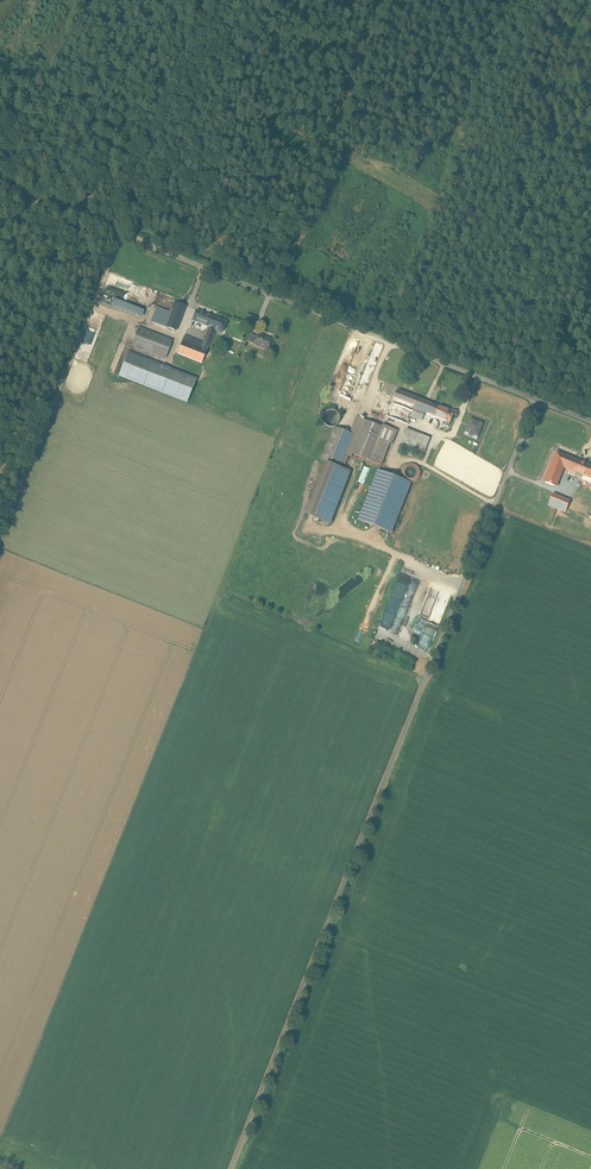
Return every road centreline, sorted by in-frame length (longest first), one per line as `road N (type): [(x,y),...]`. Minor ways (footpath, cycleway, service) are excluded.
road 1 (track): [(534,399),(229,1168)]
road 2 (unclassified): [(590,421),(107,226)]
road 3 (track): [(107,226),(0,503)]
road 4 (track): [(107,226),(199,0)]

